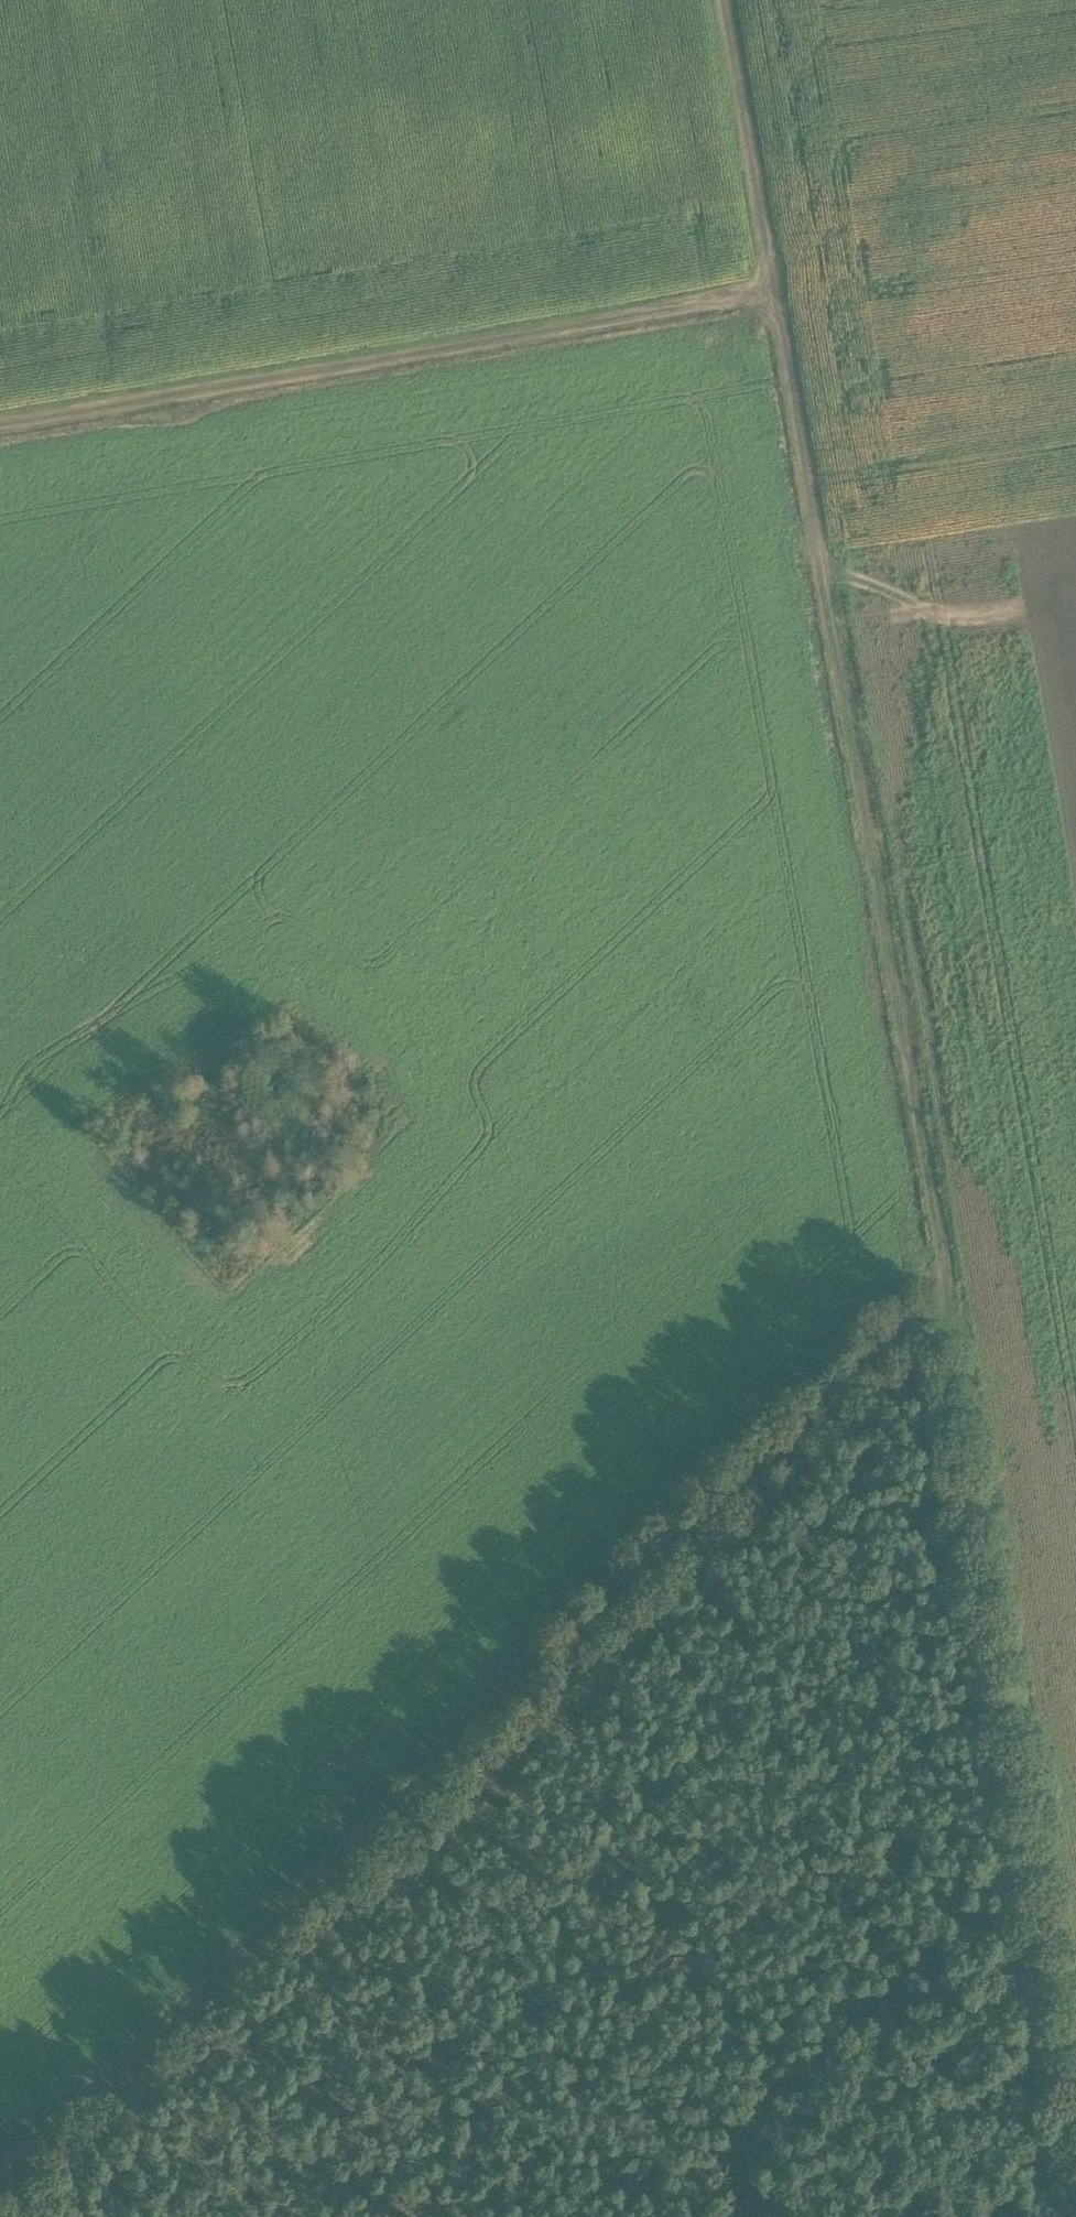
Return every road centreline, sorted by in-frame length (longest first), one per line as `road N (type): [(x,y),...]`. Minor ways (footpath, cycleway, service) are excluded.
road 1 (track): [(0,2191),(944,1313)]
road 2 (track): [(767,293),(944,1313)]
road 3 (track): [(944,1313),(1075,2129)]
road 4 (track): [(0,427),(767,293)]
road 5 (track): [(628,2216),(1032,1838)]
road 6 (track): [(767,293),(717,0)]

